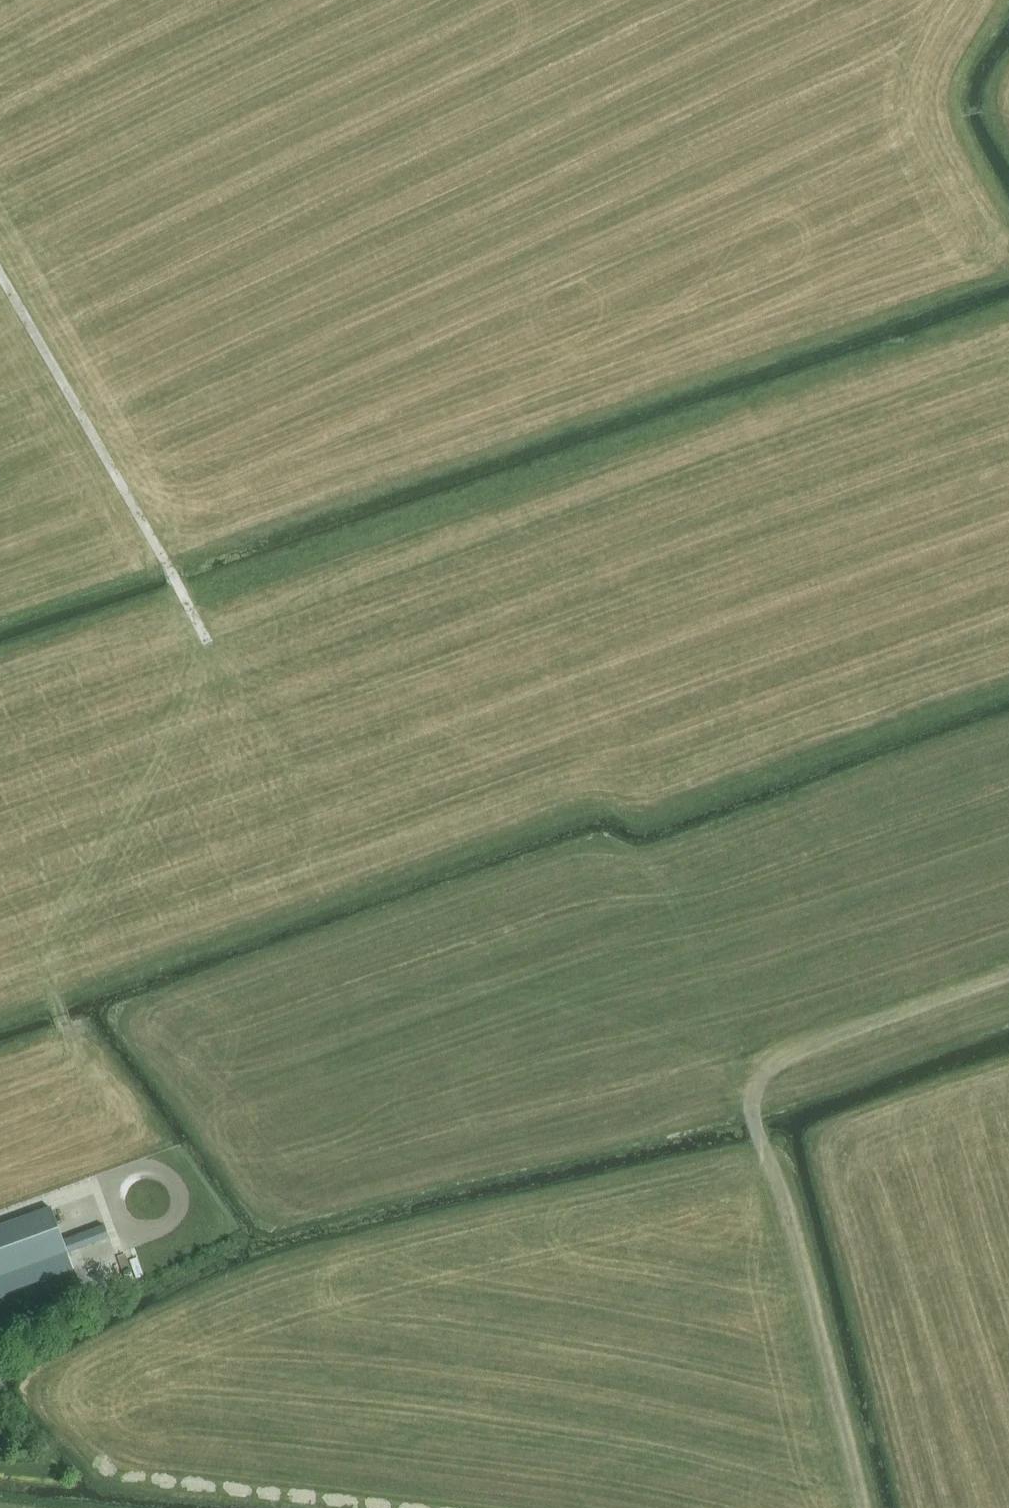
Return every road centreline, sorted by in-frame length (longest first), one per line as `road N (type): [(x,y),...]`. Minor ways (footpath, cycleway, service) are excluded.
road 1 (track): [(205,639),(0,273)]
road 2 (track): [(770,1176),(751,1109),(753,1079),(792,1043)]

